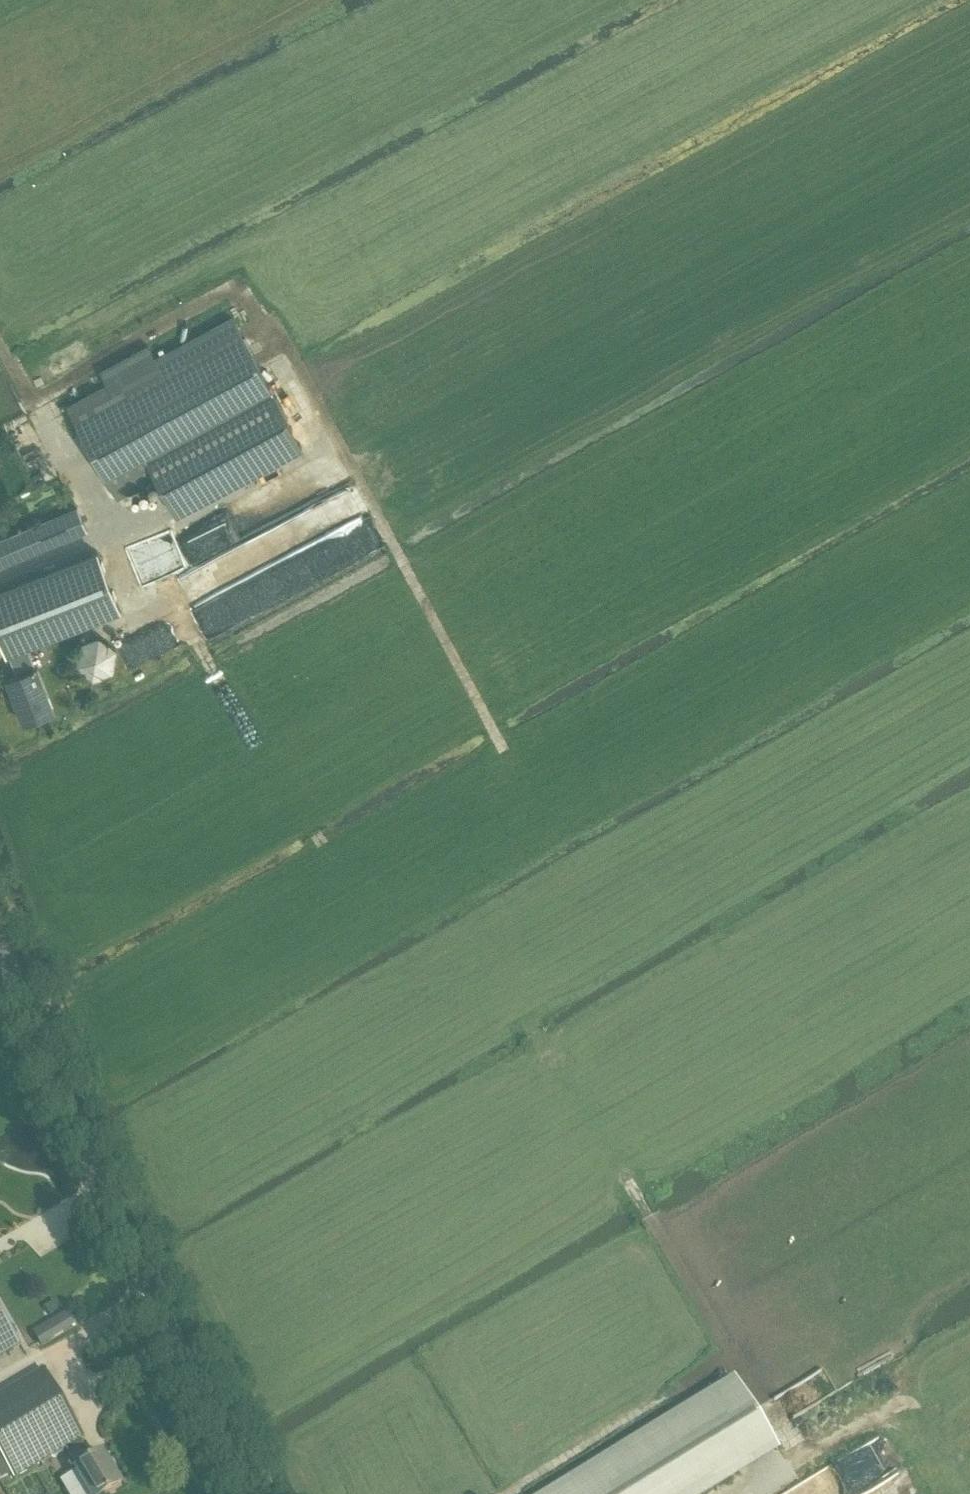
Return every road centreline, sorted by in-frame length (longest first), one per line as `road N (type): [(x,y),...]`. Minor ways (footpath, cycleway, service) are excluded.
road 1 (unclassified): [(253,1493),(101,1190),(0,940)]

